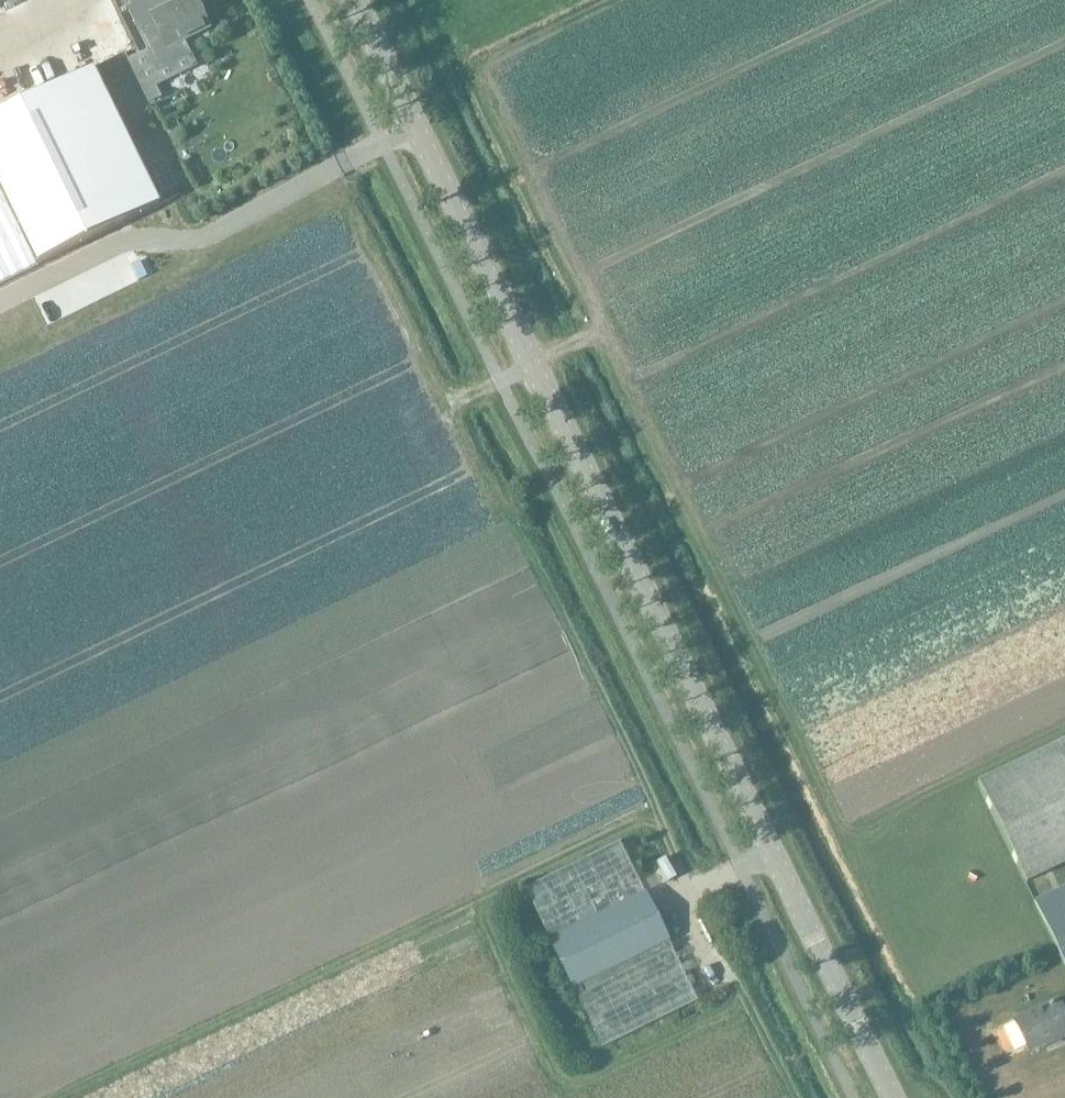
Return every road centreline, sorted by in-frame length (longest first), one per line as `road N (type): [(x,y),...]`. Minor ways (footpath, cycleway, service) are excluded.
road 1 (unclassified): [(892,1097),(354,0)]

